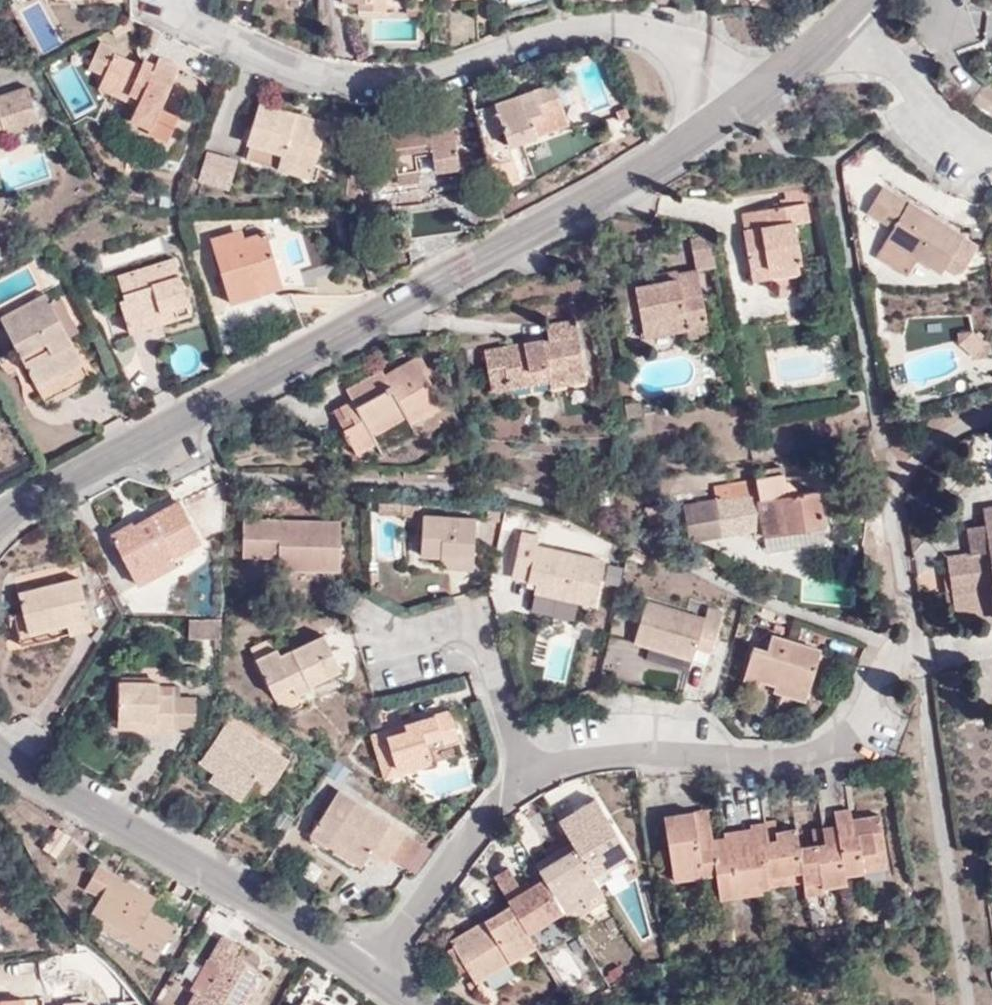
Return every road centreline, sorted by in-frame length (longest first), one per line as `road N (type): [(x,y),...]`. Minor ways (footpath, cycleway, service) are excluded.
road 1 (residential): [(0,525),(746,102)]
road 2 (residential): [(529,773),(624,749),(750,761),(834,749),(879,704),(916,648),(890,487),(939,422),(991,407)]
road 3 (residential): [(746,102),(639,34),(558,30),(464,73),(349,82),(239,44),(186,0)]
road 4 (residential): [(378,976),(0,751)]
road 5 (residential): [(373,641),(478,613),(529,773)]
road 6 (residential): [(378,976),(417,912),(529,773)]
road 7 (residential): [(842,24),(991,144)]
road 8 (residential): [(746,102),(842,24)]

